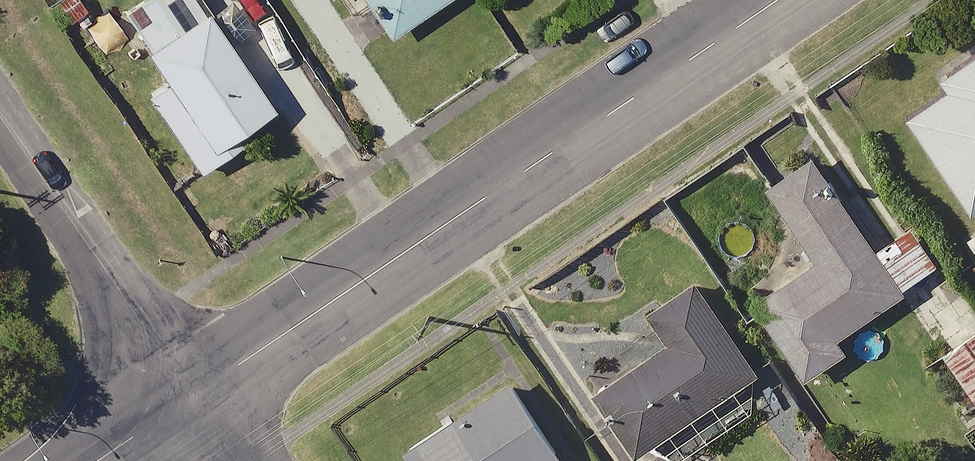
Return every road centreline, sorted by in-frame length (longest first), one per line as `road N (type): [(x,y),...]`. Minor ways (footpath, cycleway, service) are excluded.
road 1 (residential): [(780,0),(192,397)]
road 2 (residential): [(0,114),(192,397)]

